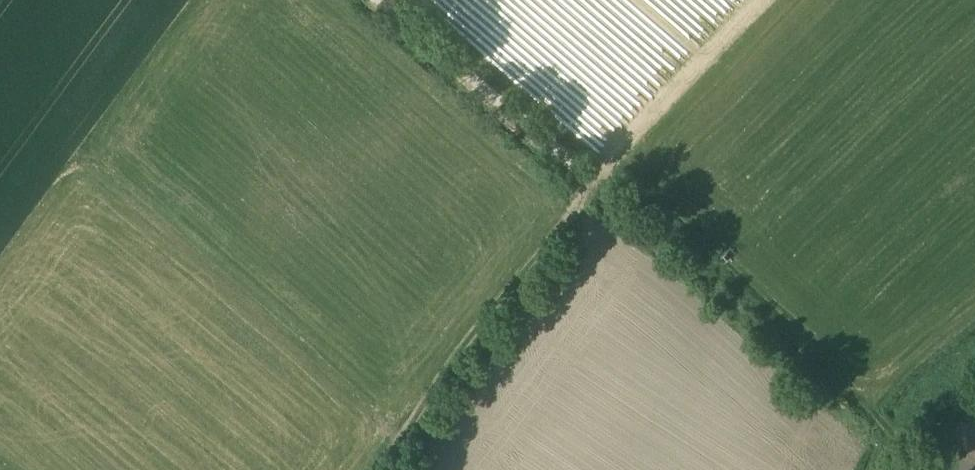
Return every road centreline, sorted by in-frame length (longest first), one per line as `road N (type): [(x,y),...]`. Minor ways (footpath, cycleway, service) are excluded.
road 1 (track): [(612,178),(945,469)]
road 2 (track): [(389,469),(461,395),(612,178)]
road 3 (track): [(612,178),(389,0)]
road 4 (track): [(612,178),(769,0)]
road 5 (track): [(890,422),(918,371),(974,329)]

